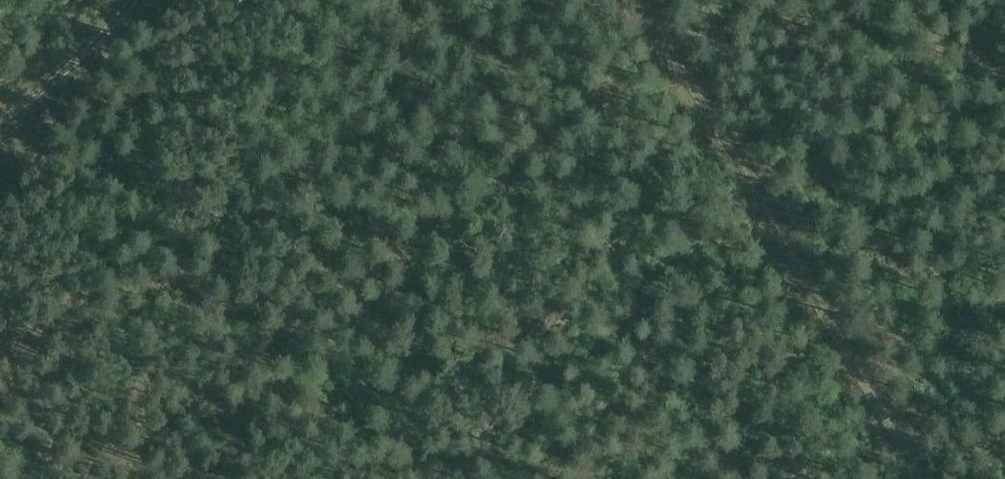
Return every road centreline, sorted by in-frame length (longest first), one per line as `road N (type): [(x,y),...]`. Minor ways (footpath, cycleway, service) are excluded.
road 1 (track): [(641,0),(919,478)]
road 2 (track): [(0,118),(72,62),(127,0)]

